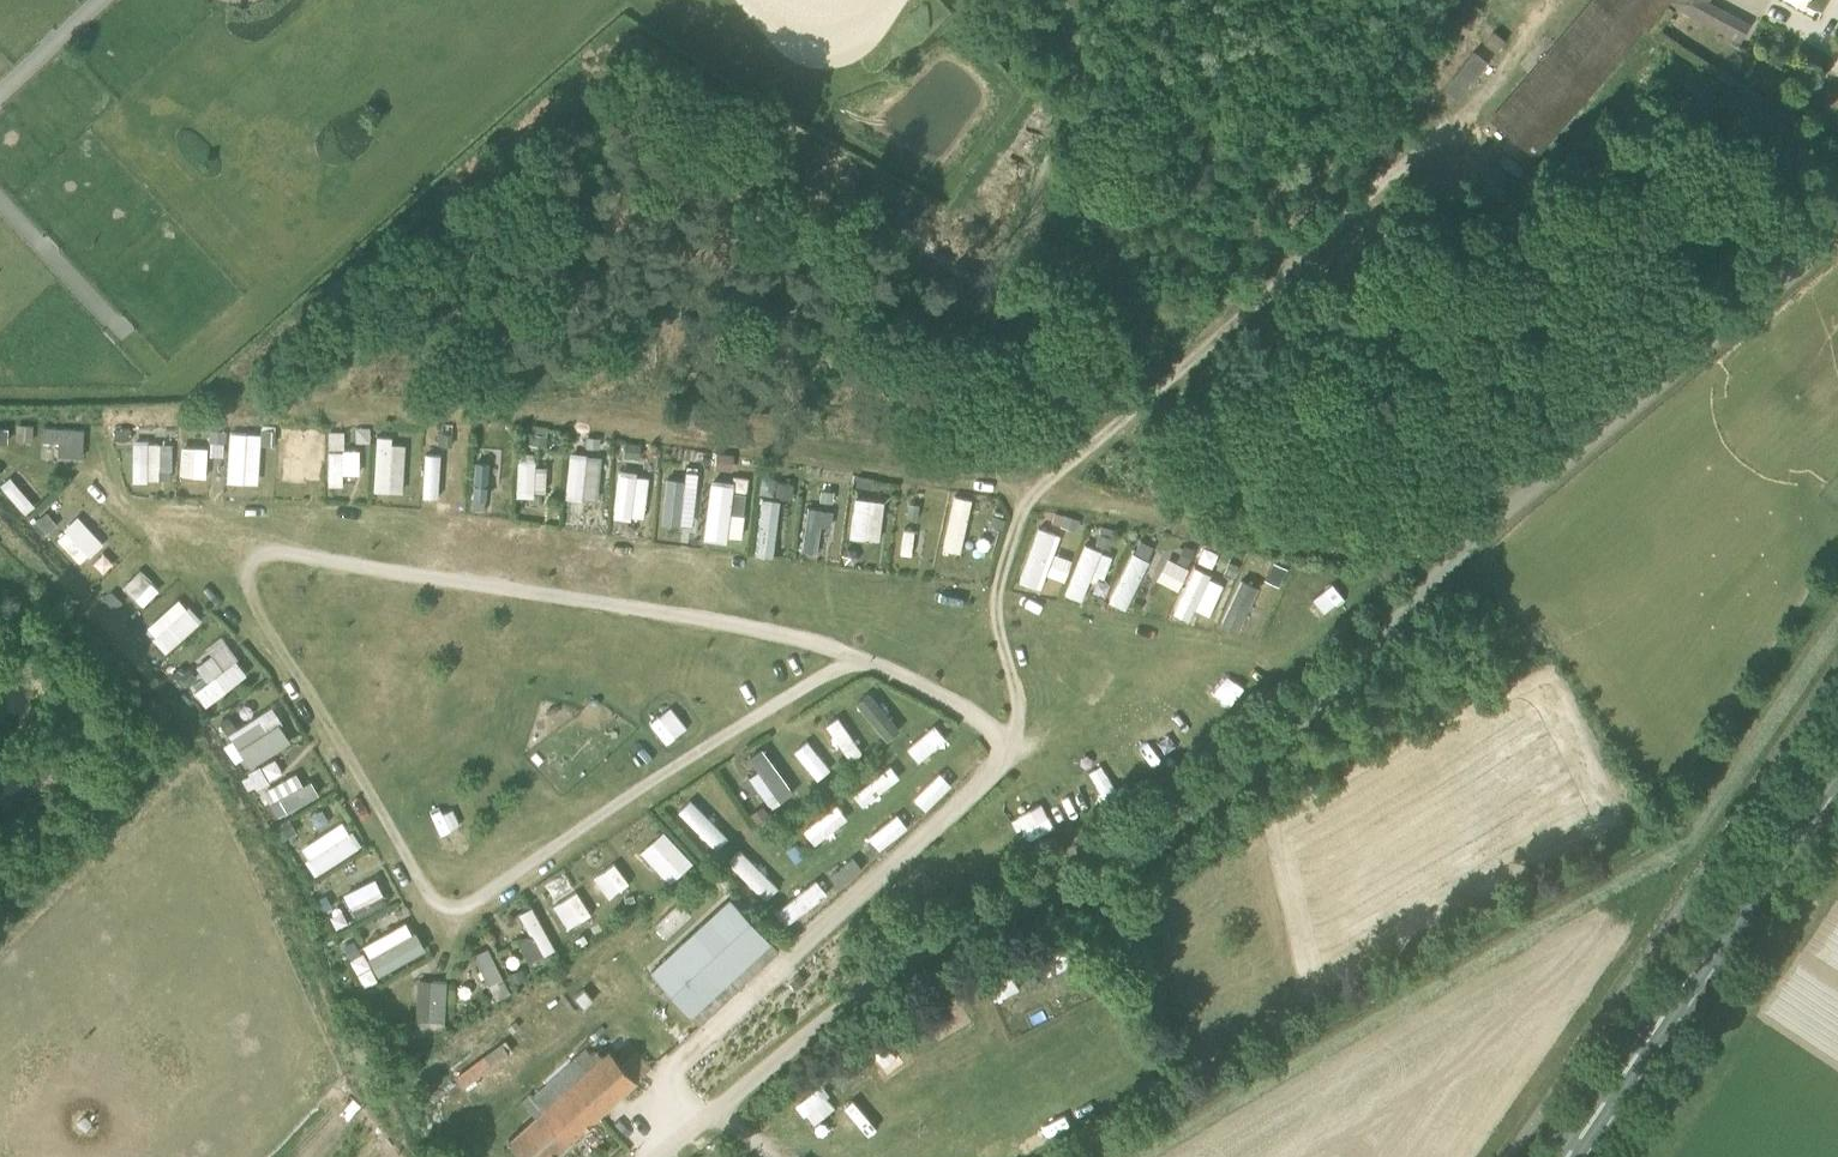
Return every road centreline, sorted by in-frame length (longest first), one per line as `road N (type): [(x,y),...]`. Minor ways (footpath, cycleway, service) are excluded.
road 1 (unclassified): [(658,1156),(860,986),(985,916),(1157,852),(1277,749),(1421,594),(1837,250)]
road 2 (track): [(865,660),(657,774),(467,909),(451,910),(435,906),(254,605),(245,573),(280,555),(736,626),(834,649)]
road 3 (track): [(1013,744),(1018,707),(997,592),(1023,511),(1159,378),(1239,336),(1554,0)]
road 4 (primary): [(1568,1156),(1837,762)]
road 5 (track): [(834,649),(961,708),(1013,744)]

